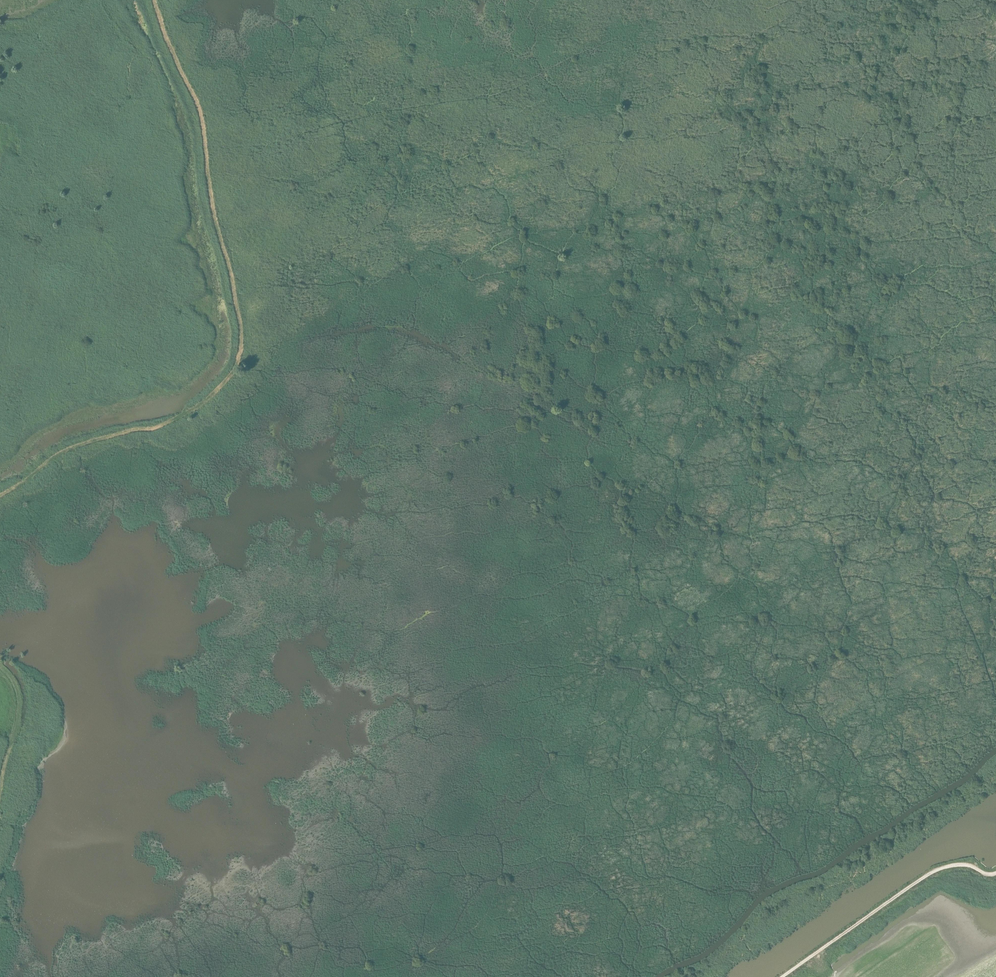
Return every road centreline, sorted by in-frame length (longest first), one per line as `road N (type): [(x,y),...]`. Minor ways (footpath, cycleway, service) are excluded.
road 1 (track): [(995,873),(961,864),(926,876),(783,976)]

